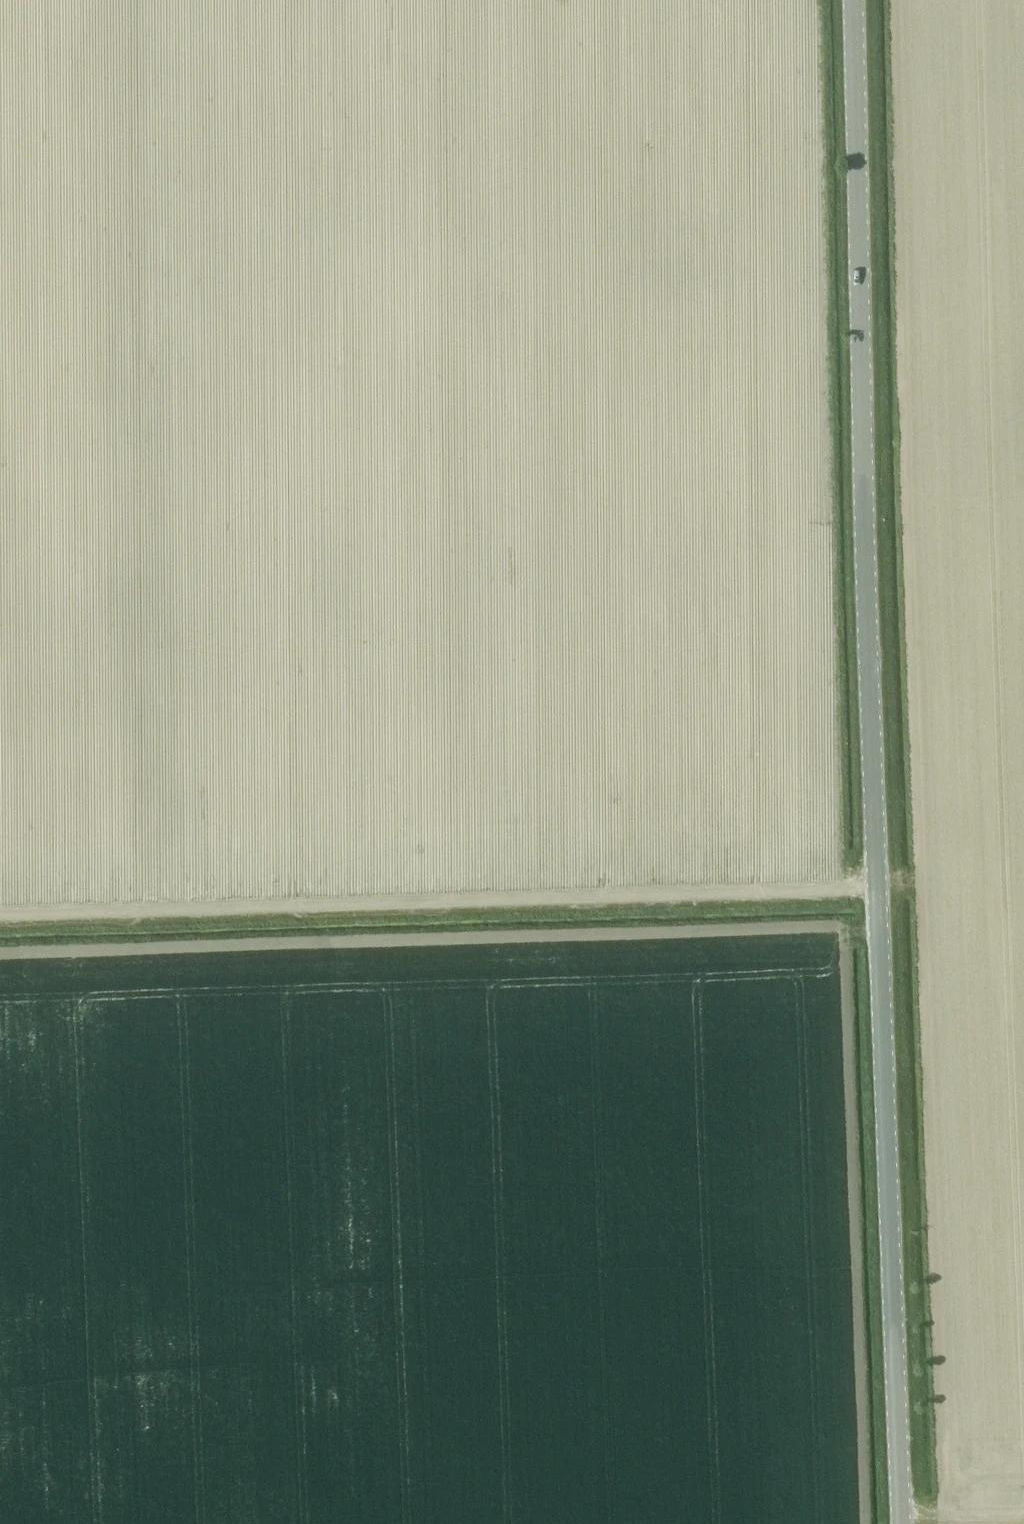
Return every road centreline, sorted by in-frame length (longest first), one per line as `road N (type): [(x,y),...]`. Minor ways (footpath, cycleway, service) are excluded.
road 1 (tertiary): [(905,1523),(858,0)]

